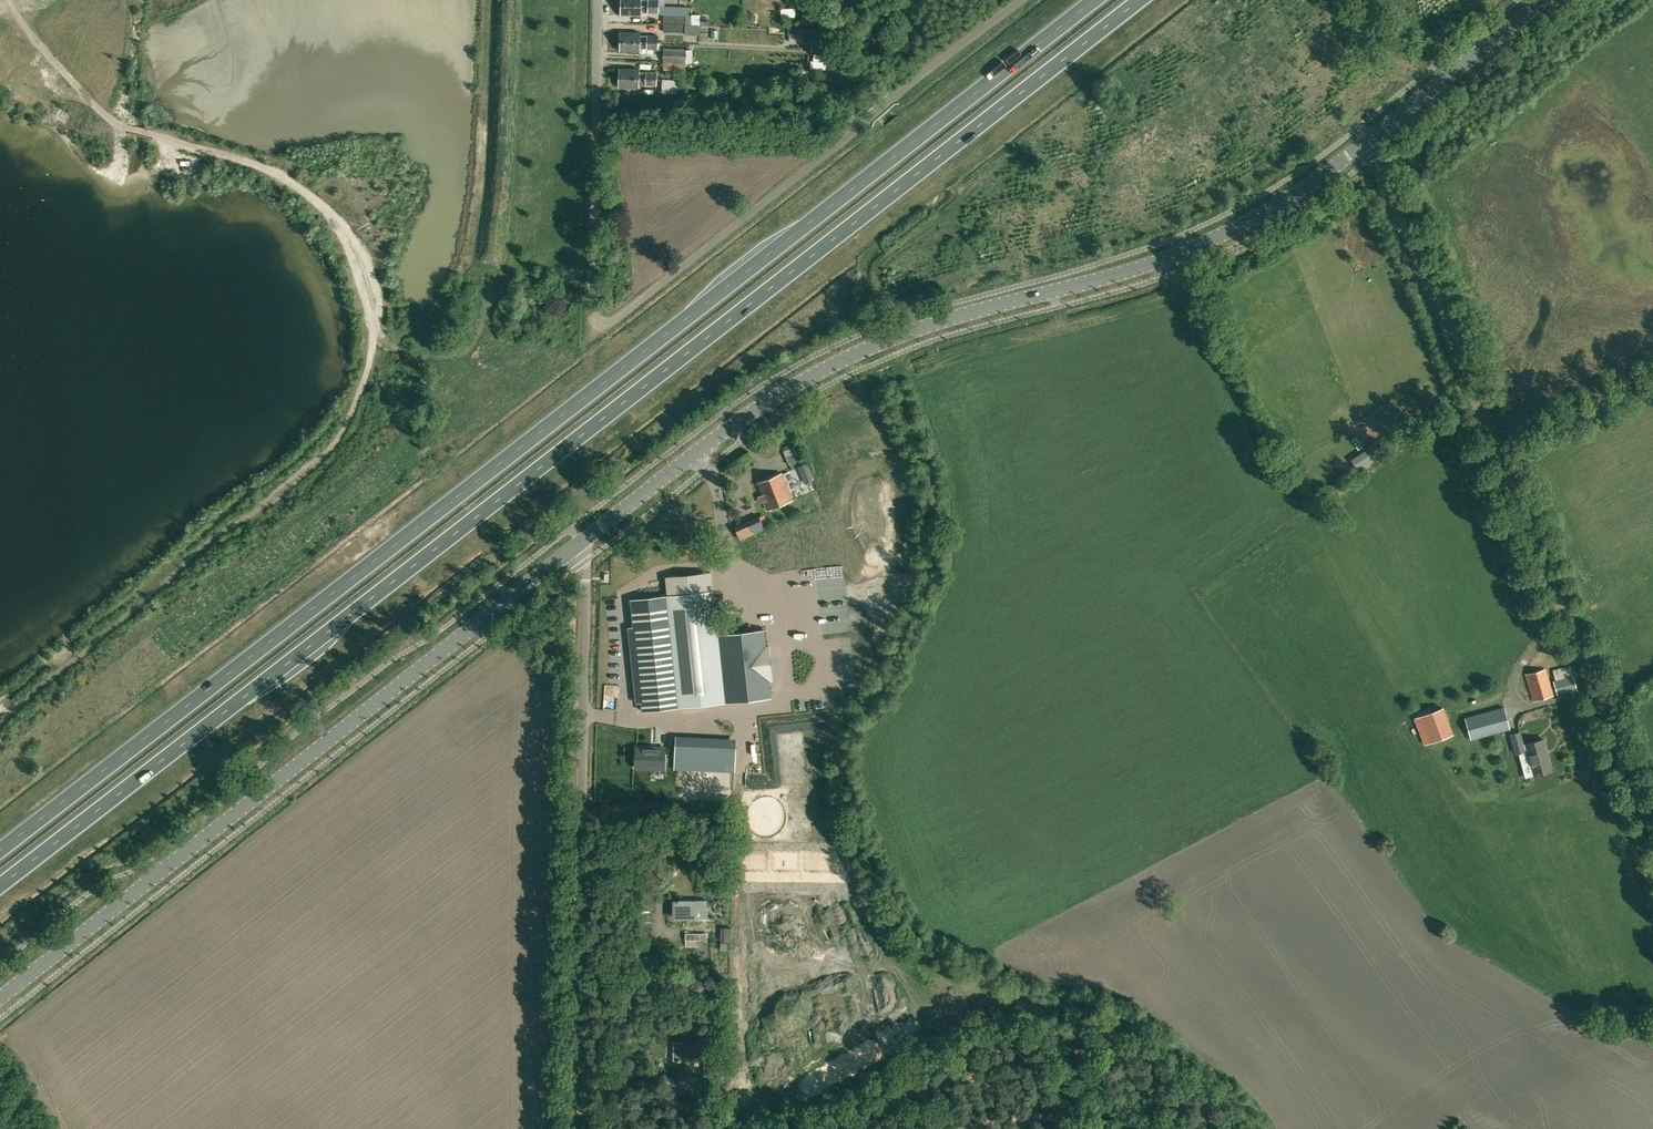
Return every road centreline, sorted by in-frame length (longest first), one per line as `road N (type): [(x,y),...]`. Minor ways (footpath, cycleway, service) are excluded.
road 1 (trunk): [(0,886),(1140,0)]
road 2 (trunk): [(1093,0),(0,851)]
road 3 (track): [(8,0),(109,123),(274,178),(312,203),(342,236),(362,279),(370,330),(368,361),(349,408),(0,703)]
road 4 (tertiary): [(589,537),(767,402),(834,364),(932,323),(1073,288),(1230,232),(1298,195),(1367,143)]
road 5 (tertiary): [(0,995),(589,537)]
road 6 (unclassified): [(1652,826),(1367,143)]
road 7 (unclassified): [(576,1128),(589,537)]
road 8 (unclassified): [(594,322),(616,321),(1020,0)]
road 9 (unclassified): [(594,322),(598,0)]
road 10 (tertiary): [(1367,143),(1544,0)]
road 11 (track): [(1367,143),(1357,117),(1363,50),(1351,0)]

